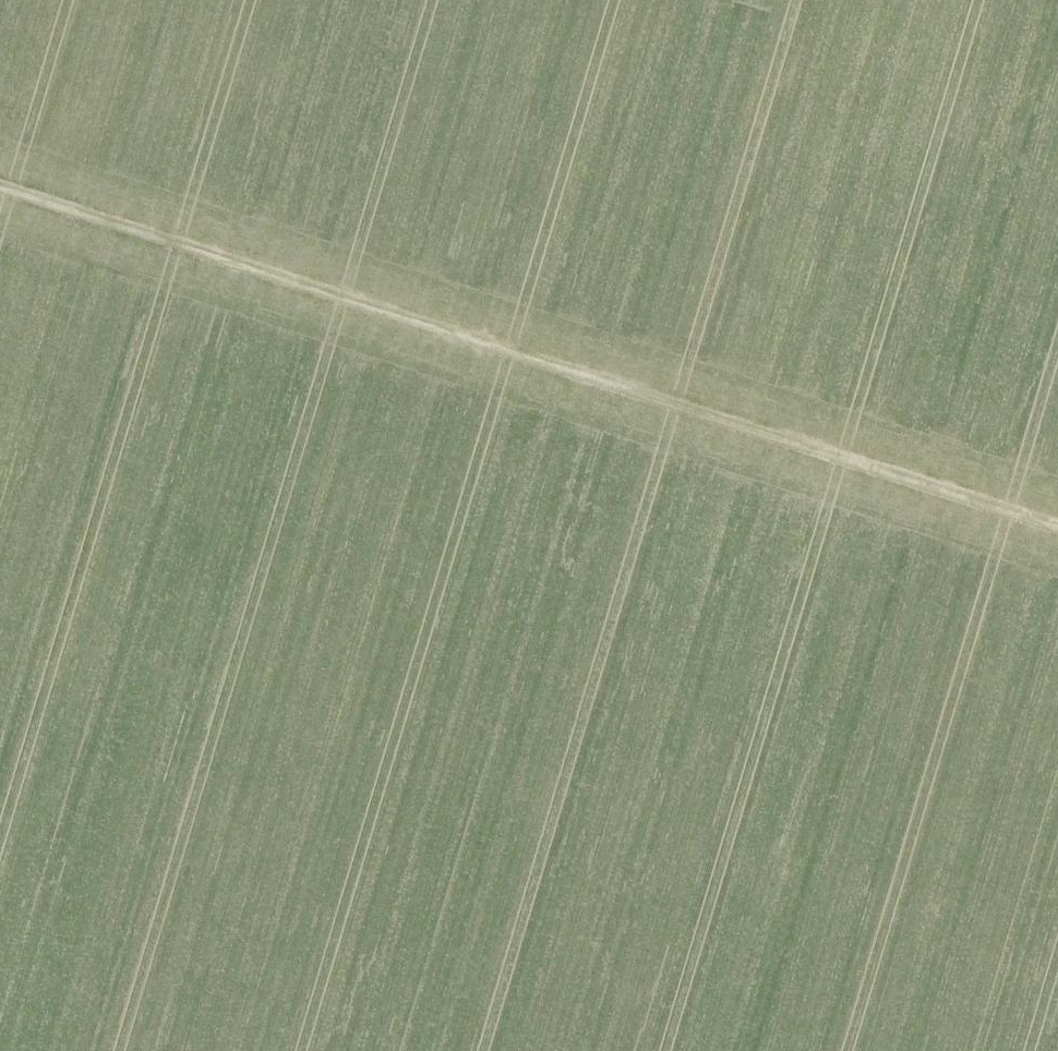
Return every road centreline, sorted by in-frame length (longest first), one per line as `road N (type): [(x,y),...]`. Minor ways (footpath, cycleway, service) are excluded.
road 1 (track): [(0,187),(1057,527)]

